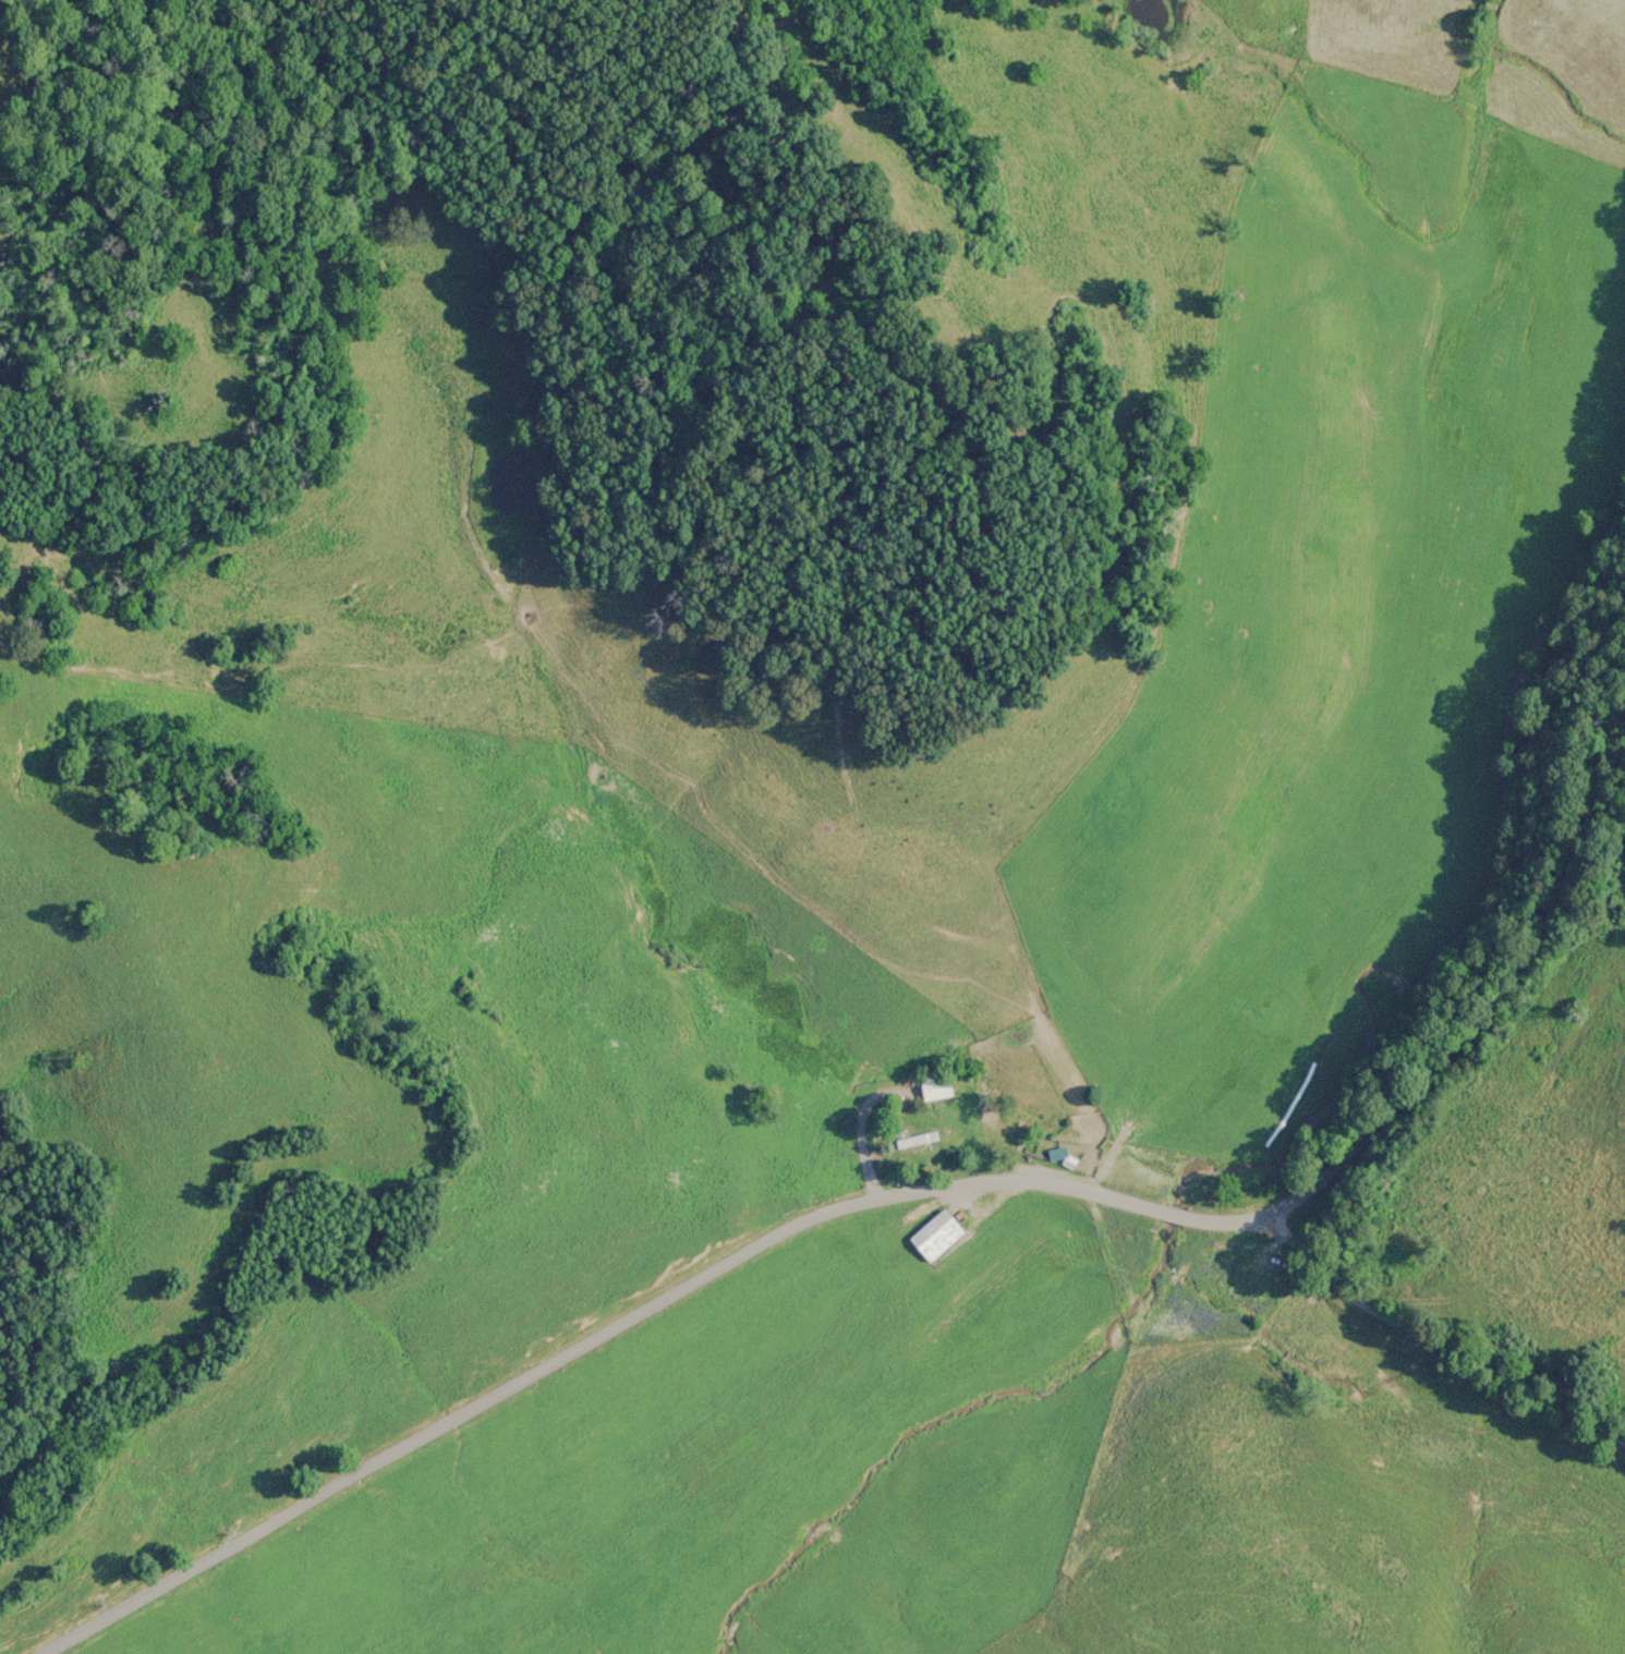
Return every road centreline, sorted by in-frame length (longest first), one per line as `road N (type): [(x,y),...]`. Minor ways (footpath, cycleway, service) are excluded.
road 1 (tertiary): [(70,1653),(483,1406),(768,1245),(856,1209),(990,1185),(1063,1187),(1160,1208)]
road 2 (tertiary): [(1277,1211),(1408,1115),(1539,982),(1624,839)]
road 3 (residential): [(1624,1432),(1369,1304)]
road 4 (residential): [(1369,1304),(1277,1211)]

